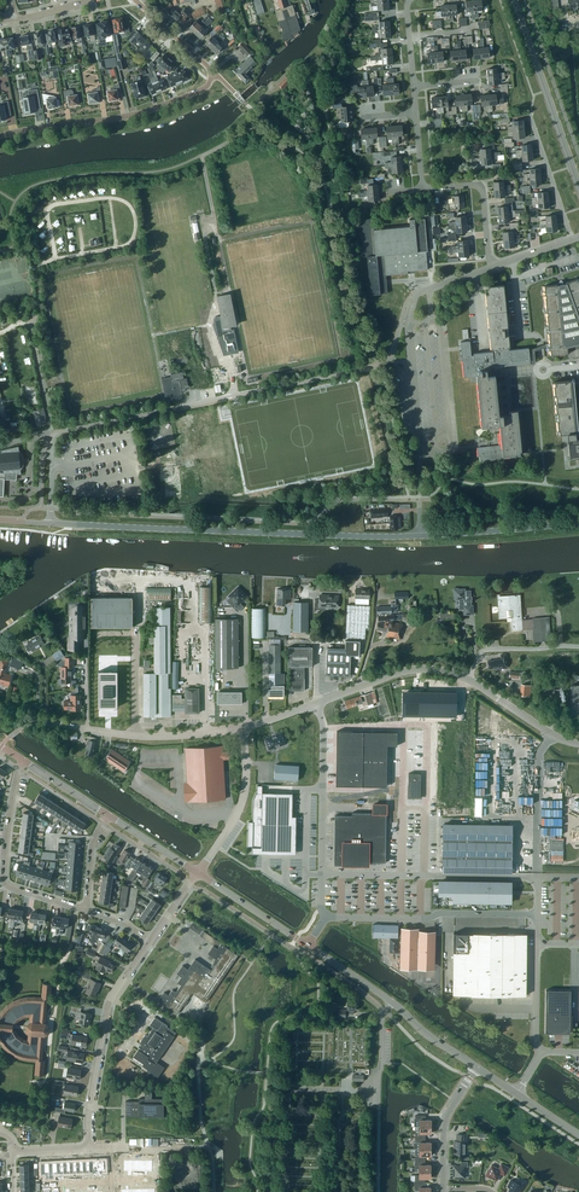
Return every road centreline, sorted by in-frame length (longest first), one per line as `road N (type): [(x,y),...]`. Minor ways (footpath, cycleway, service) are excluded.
road 1 (unclassified): [(0,520),(390,536),(578,522)]
road 2 (residential): [(211,83),(147,113),(0,138)]
road 3 (residential): [(88,1147),(109,1006),(149,941)]
road 4 (unclassified): [(321,874),(538,877)]
road 5 (residential): [(86,910),(4,880),(24,761)]
road 6 (tertiary): [(578,187),(515,0)]
road 7 (unclassified): [(317,703),(321,874)]
road 8 (unclassified): [(198,873),(241,806),(243,727)]
road 9 (unclassified): [(317,703),(415,669),(467,679)]
road 10 (tertiary): [(308,945),(198,873)]
road 11 (residential): [(572,239),(530,115)]
road 12 (residential): [(443,1189),(444,1121),(476,1067)]
road 13 (unclassified): [(578,745),(467,679)]
road 14 (residential): [(467,679),(483,651),(578,647)]

